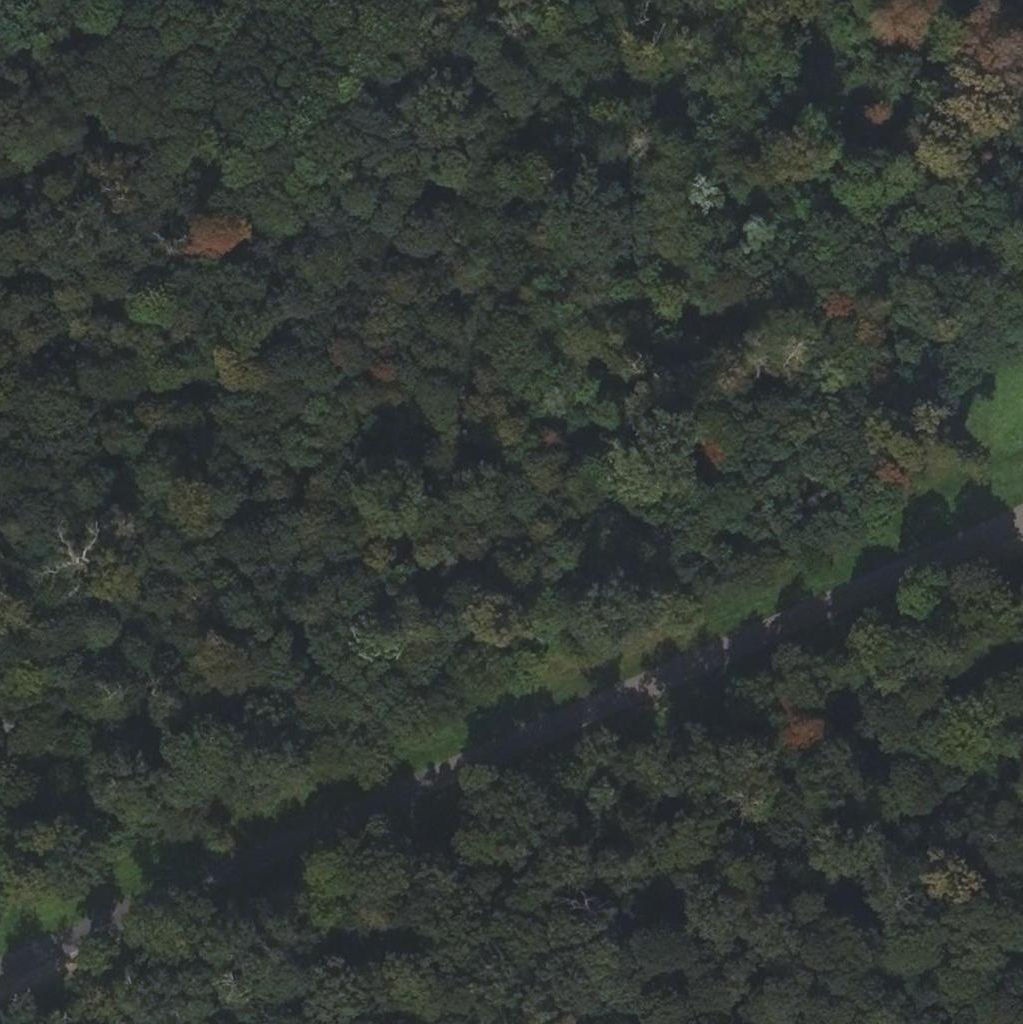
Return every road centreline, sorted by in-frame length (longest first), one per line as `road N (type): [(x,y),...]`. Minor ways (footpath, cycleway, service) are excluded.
road 1 (unclassified): [(1022,517),(0,968)]
road 2 (track): [(1022,387),(893,572)]
road 3 (track): [(903,0),(1022,40)]

